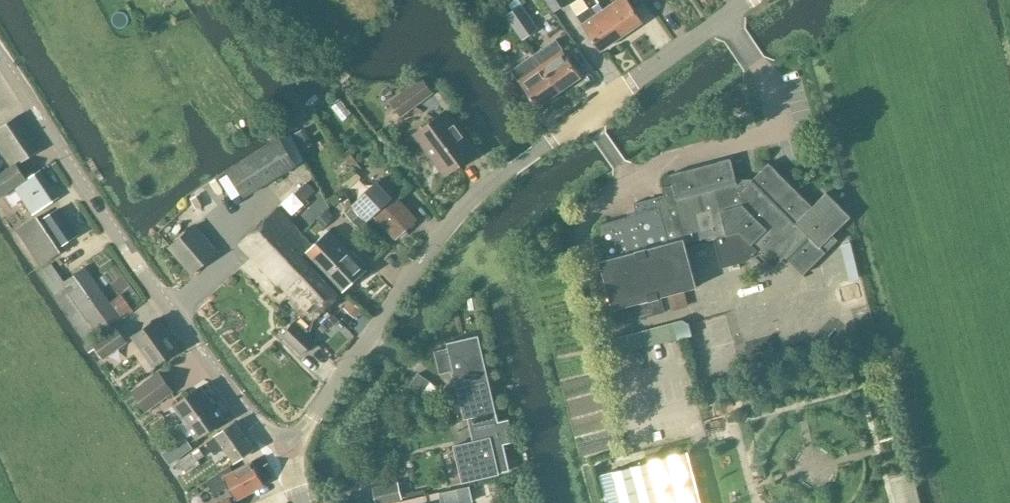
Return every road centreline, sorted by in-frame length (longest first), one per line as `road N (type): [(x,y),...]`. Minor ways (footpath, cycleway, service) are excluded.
road 1 (unclassified): [(285,459),(441,232),(510,168),(748,0)]
road 2 (tertiary): [(285,459),(0,59)]

